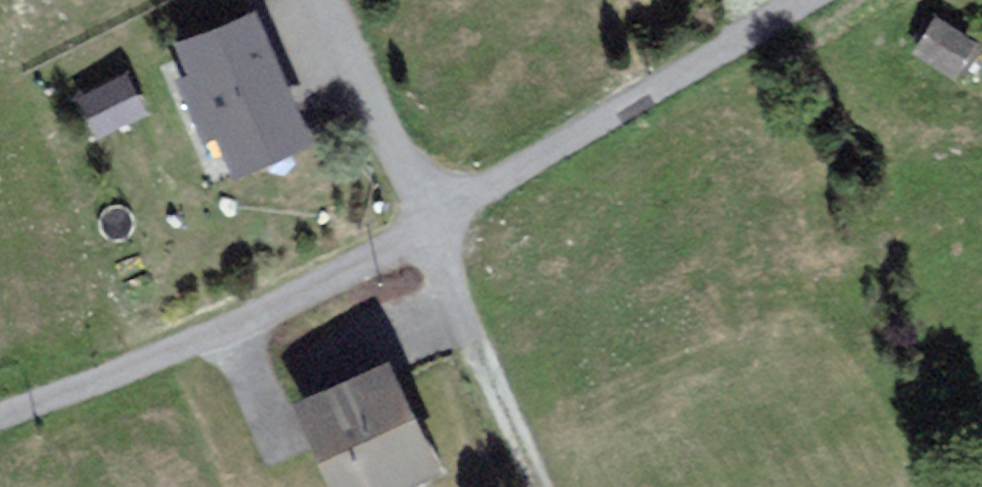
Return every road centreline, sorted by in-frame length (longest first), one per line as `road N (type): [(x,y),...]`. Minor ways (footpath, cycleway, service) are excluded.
road 1 (residential): [(0,415),(435,228)]
road 2 (residential): [(830,0),(485,191),(435,228)]
road 3 (track): [(435,228),(546,486)]
road 4 (residential): [(435,228),(341,0)]

